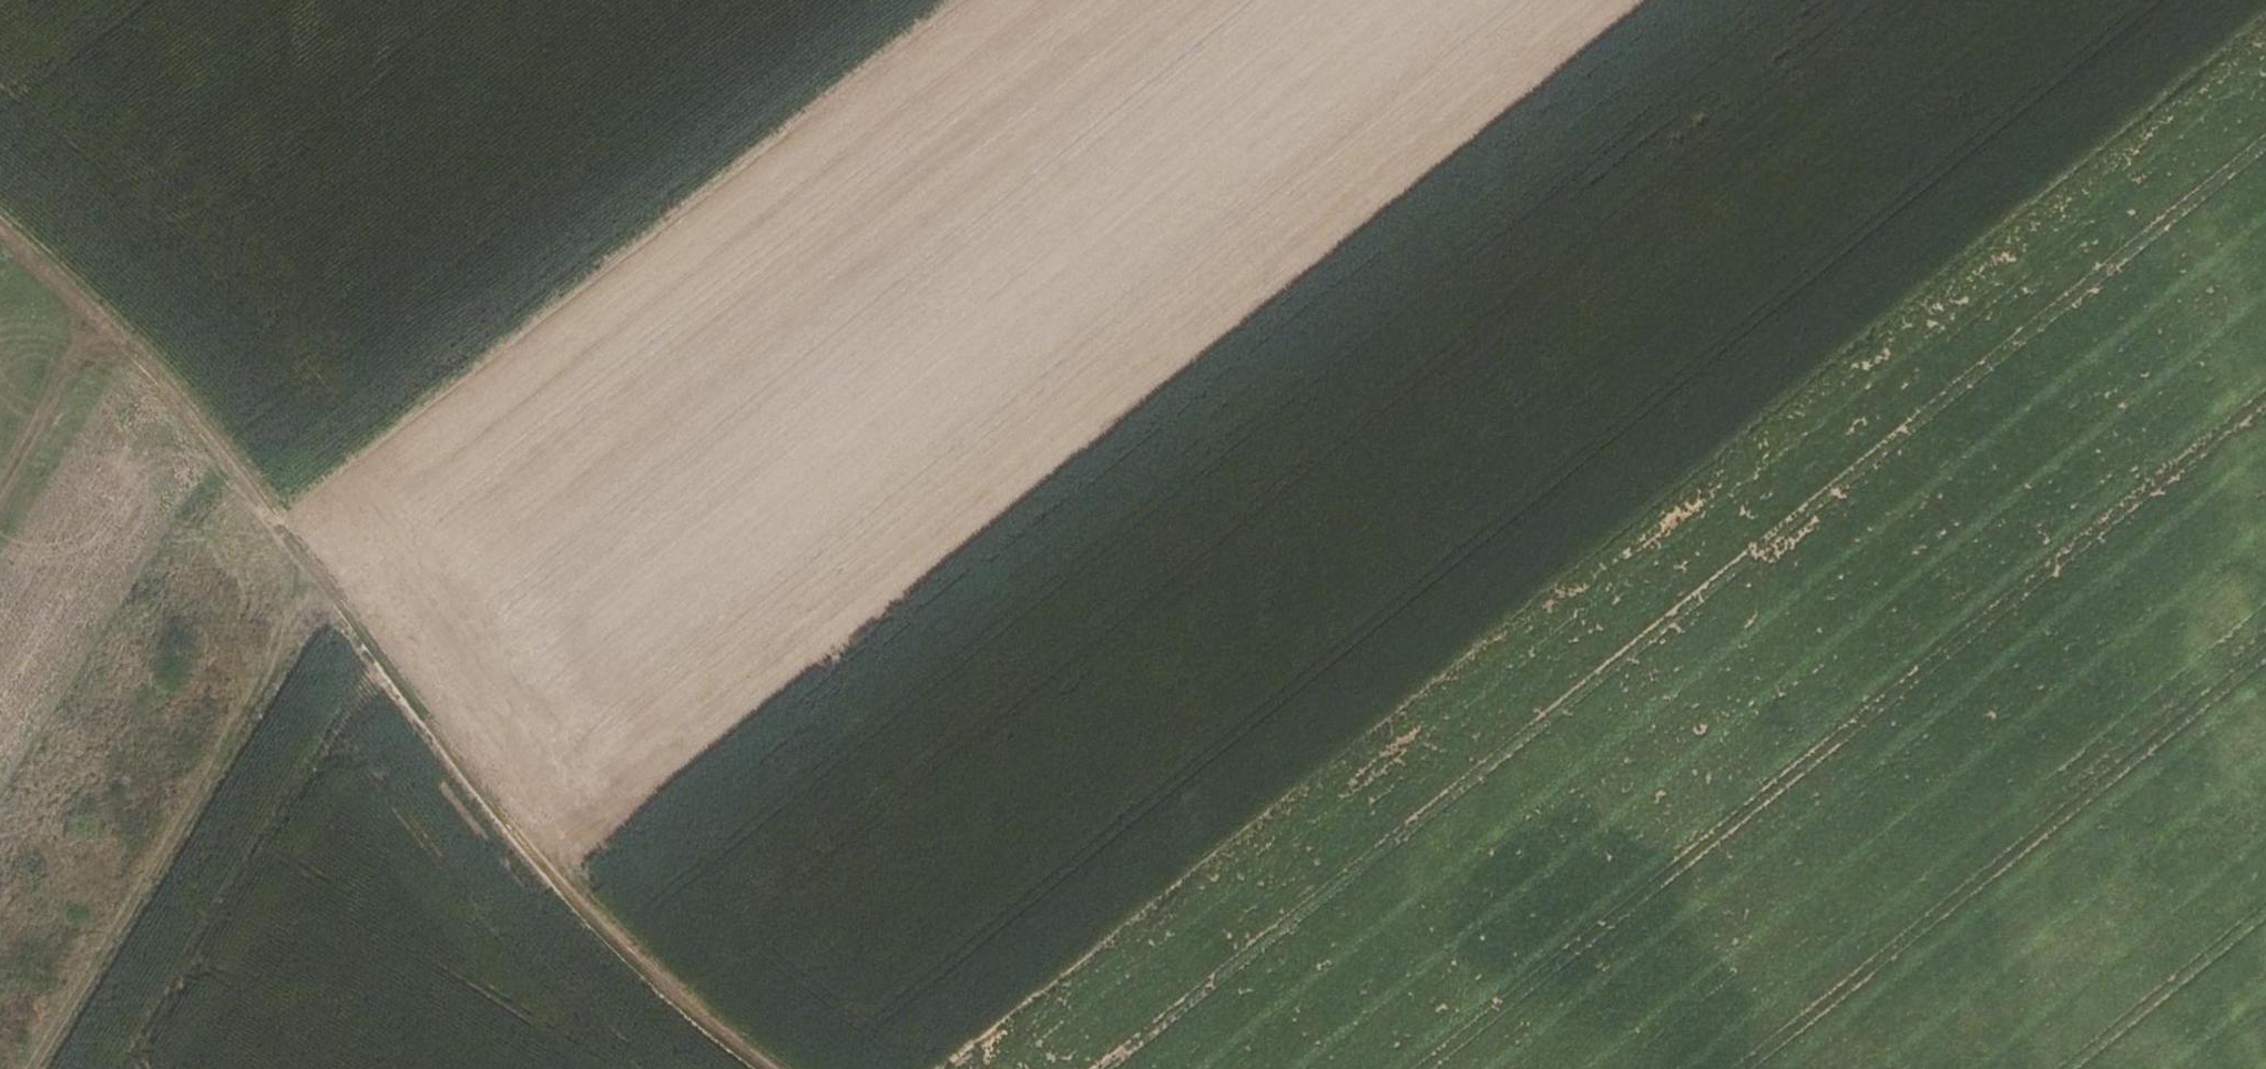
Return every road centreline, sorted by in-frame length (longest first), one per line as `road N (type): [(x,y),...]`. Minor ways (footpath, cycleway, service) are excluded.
road 1 (track): [(0,221),(178,367),(511,793),(719,1003),(812,1068)]

